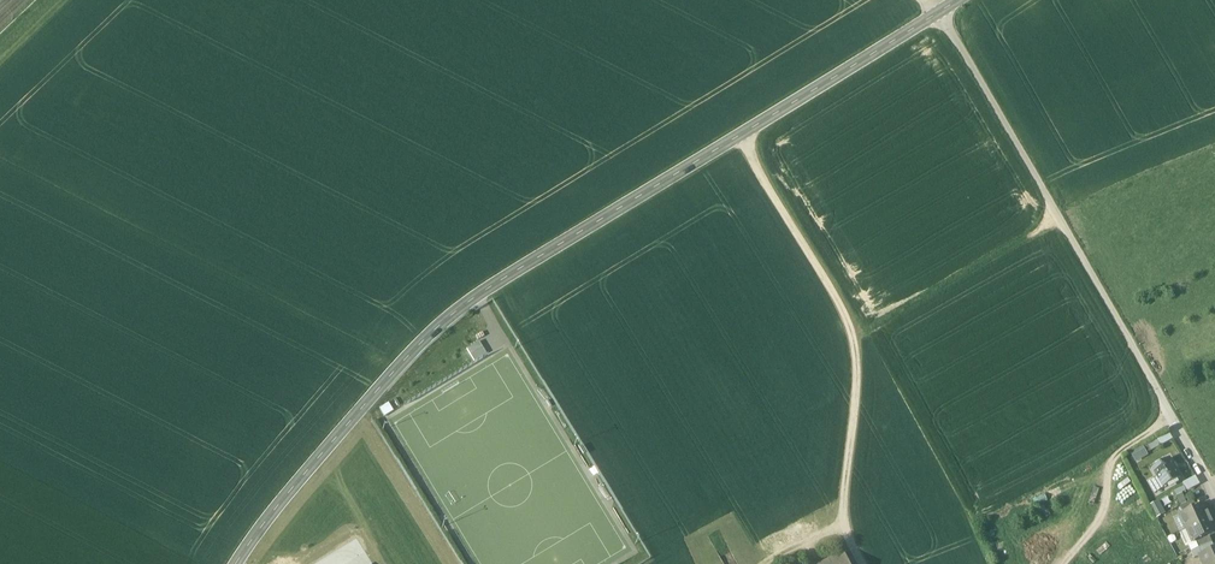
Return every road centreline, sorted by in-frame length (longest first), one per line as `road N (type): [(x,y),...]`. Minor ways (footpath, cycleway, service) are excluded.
road 1 (tertiary): [(937,14),(476,298),(411,355),(298,483),(238,563)]
road 2 (unclassified): [(1172,419),(937,14)]

